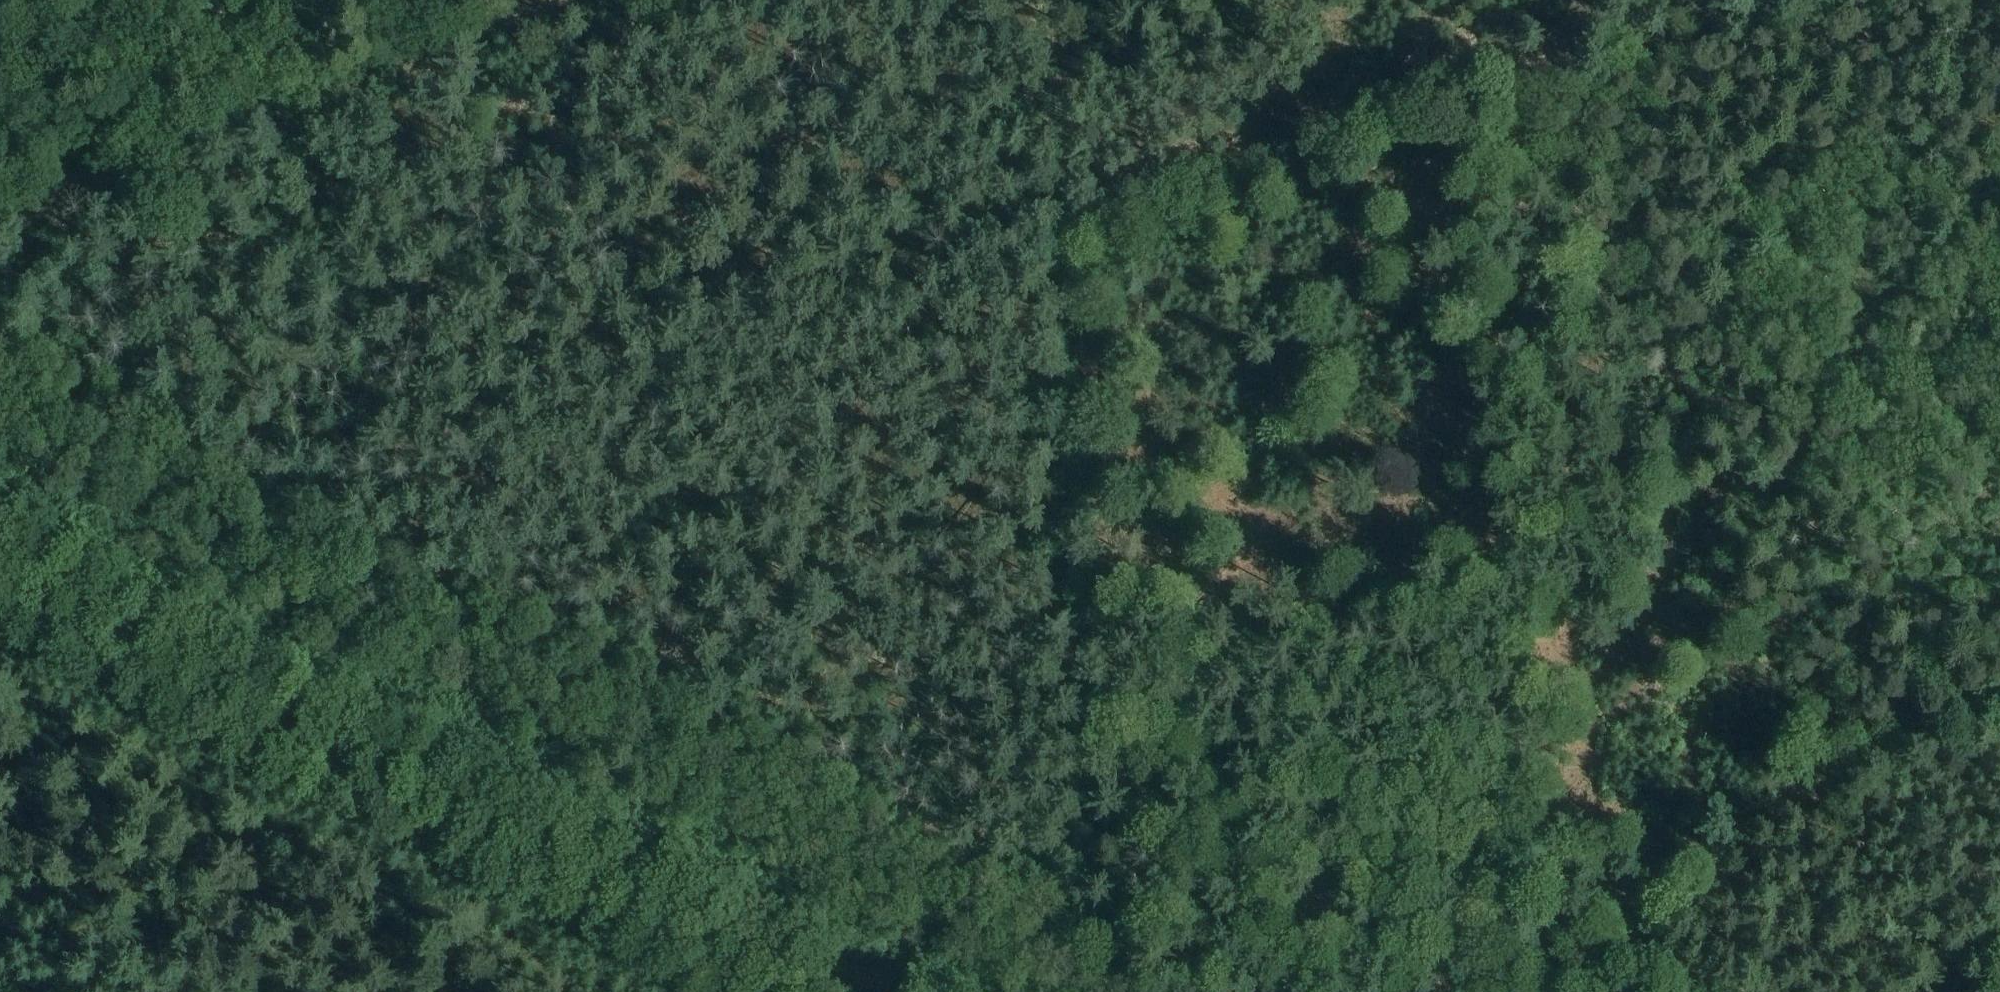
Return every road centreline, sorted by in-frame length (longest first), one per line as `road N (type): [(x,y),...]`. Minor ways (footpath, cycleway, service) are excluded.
road 1 (unclassified): [(0,549),(845,991)]
road 2 (track): [(1055,0),(1125,769),(1129,926)]
road 3 (track): [(554,0),(0,231)]

